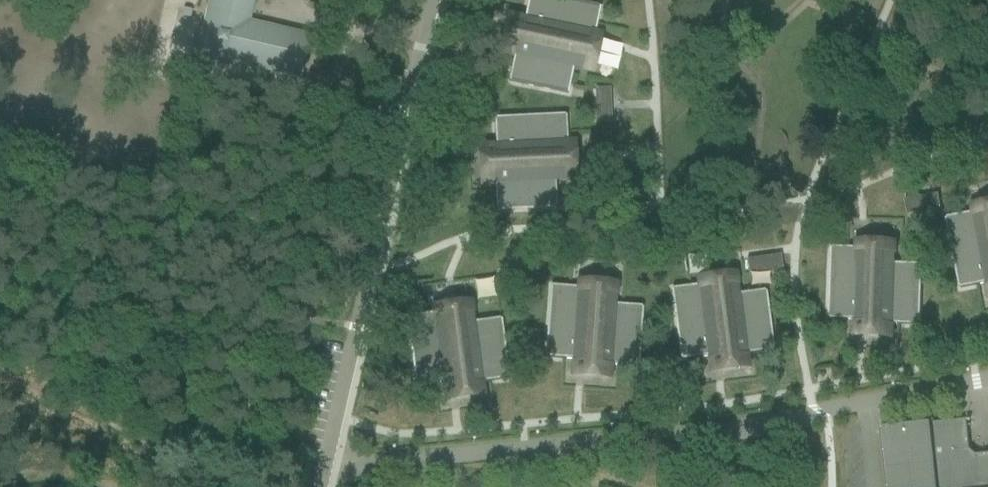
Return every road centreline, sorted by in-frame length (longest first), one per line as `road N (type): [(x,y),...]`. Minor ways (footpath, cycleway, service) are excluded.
road 1 (residential): [(327,467),(717,429),(987,379)]
road 2 (residential): [(435,0),(327,467)]

